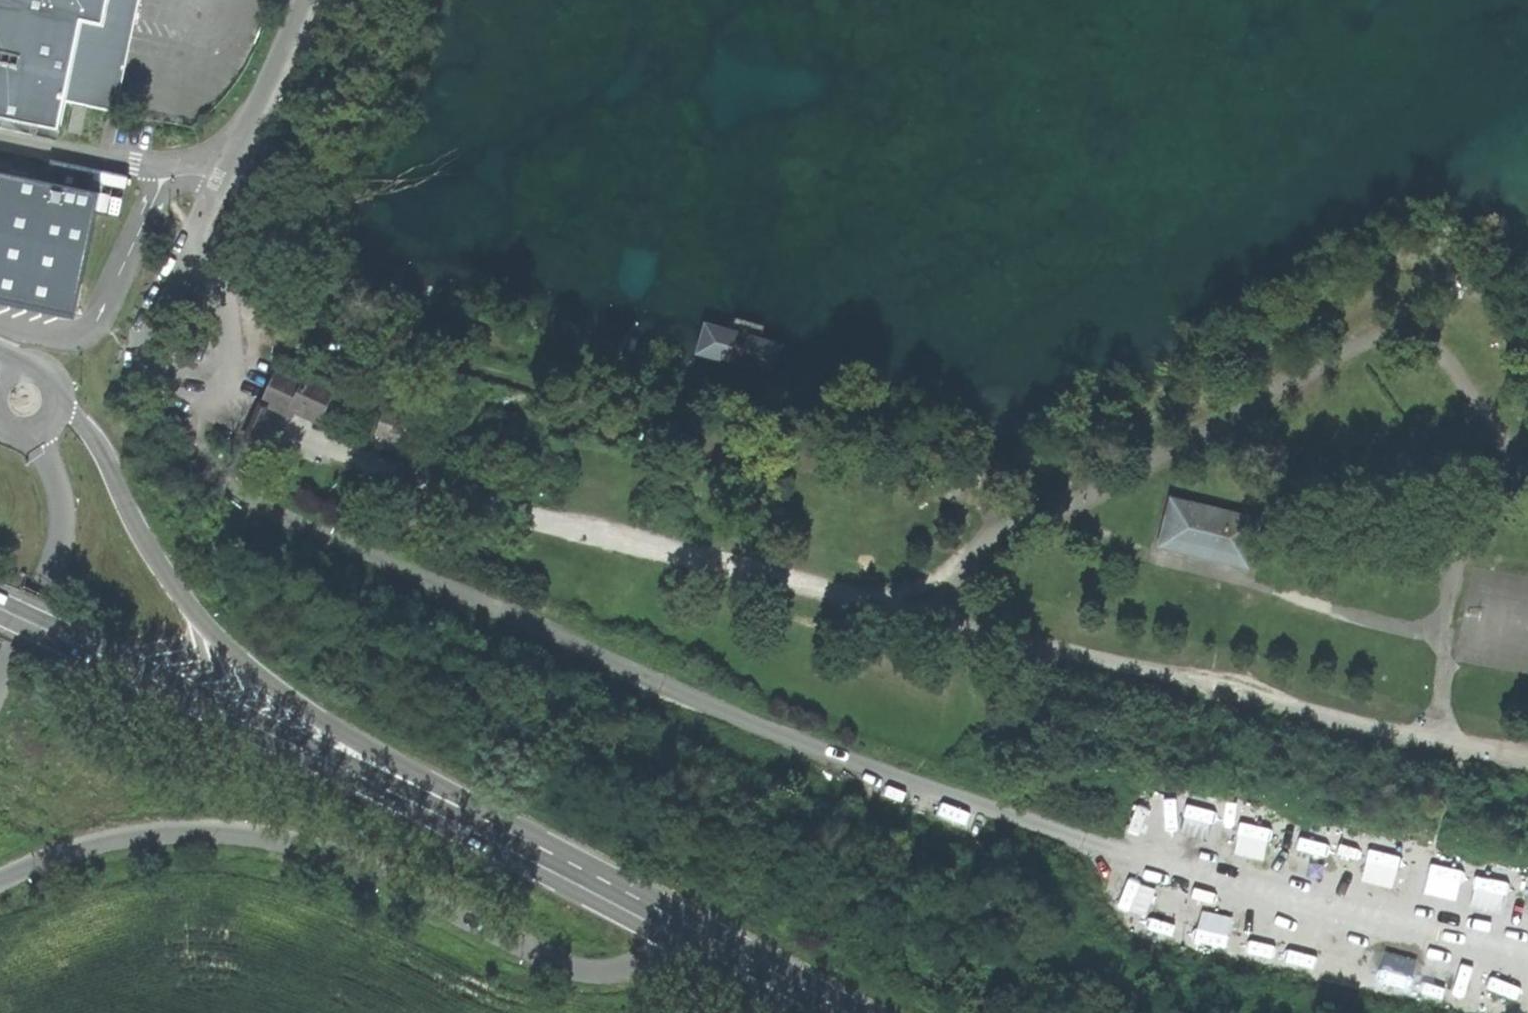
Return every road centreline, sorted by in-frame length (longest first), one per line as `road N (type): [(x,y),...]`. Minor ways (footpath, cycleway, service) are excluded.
road 1 (primary): [(0,609),(496,840),(826,1012)]

